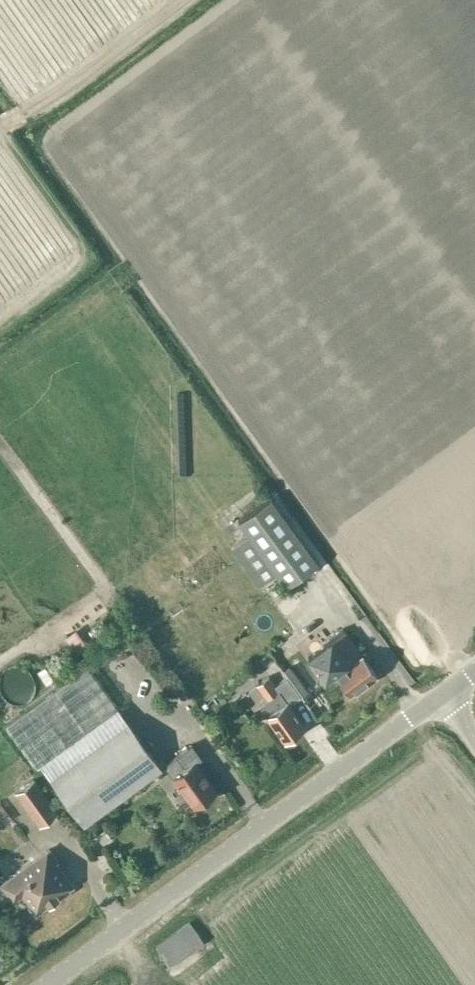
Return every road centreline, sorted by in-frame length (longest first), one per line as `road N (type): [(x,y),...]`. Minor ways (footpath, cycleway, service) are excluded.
road 1 (unclassified): [(47,984),(442,694)]

